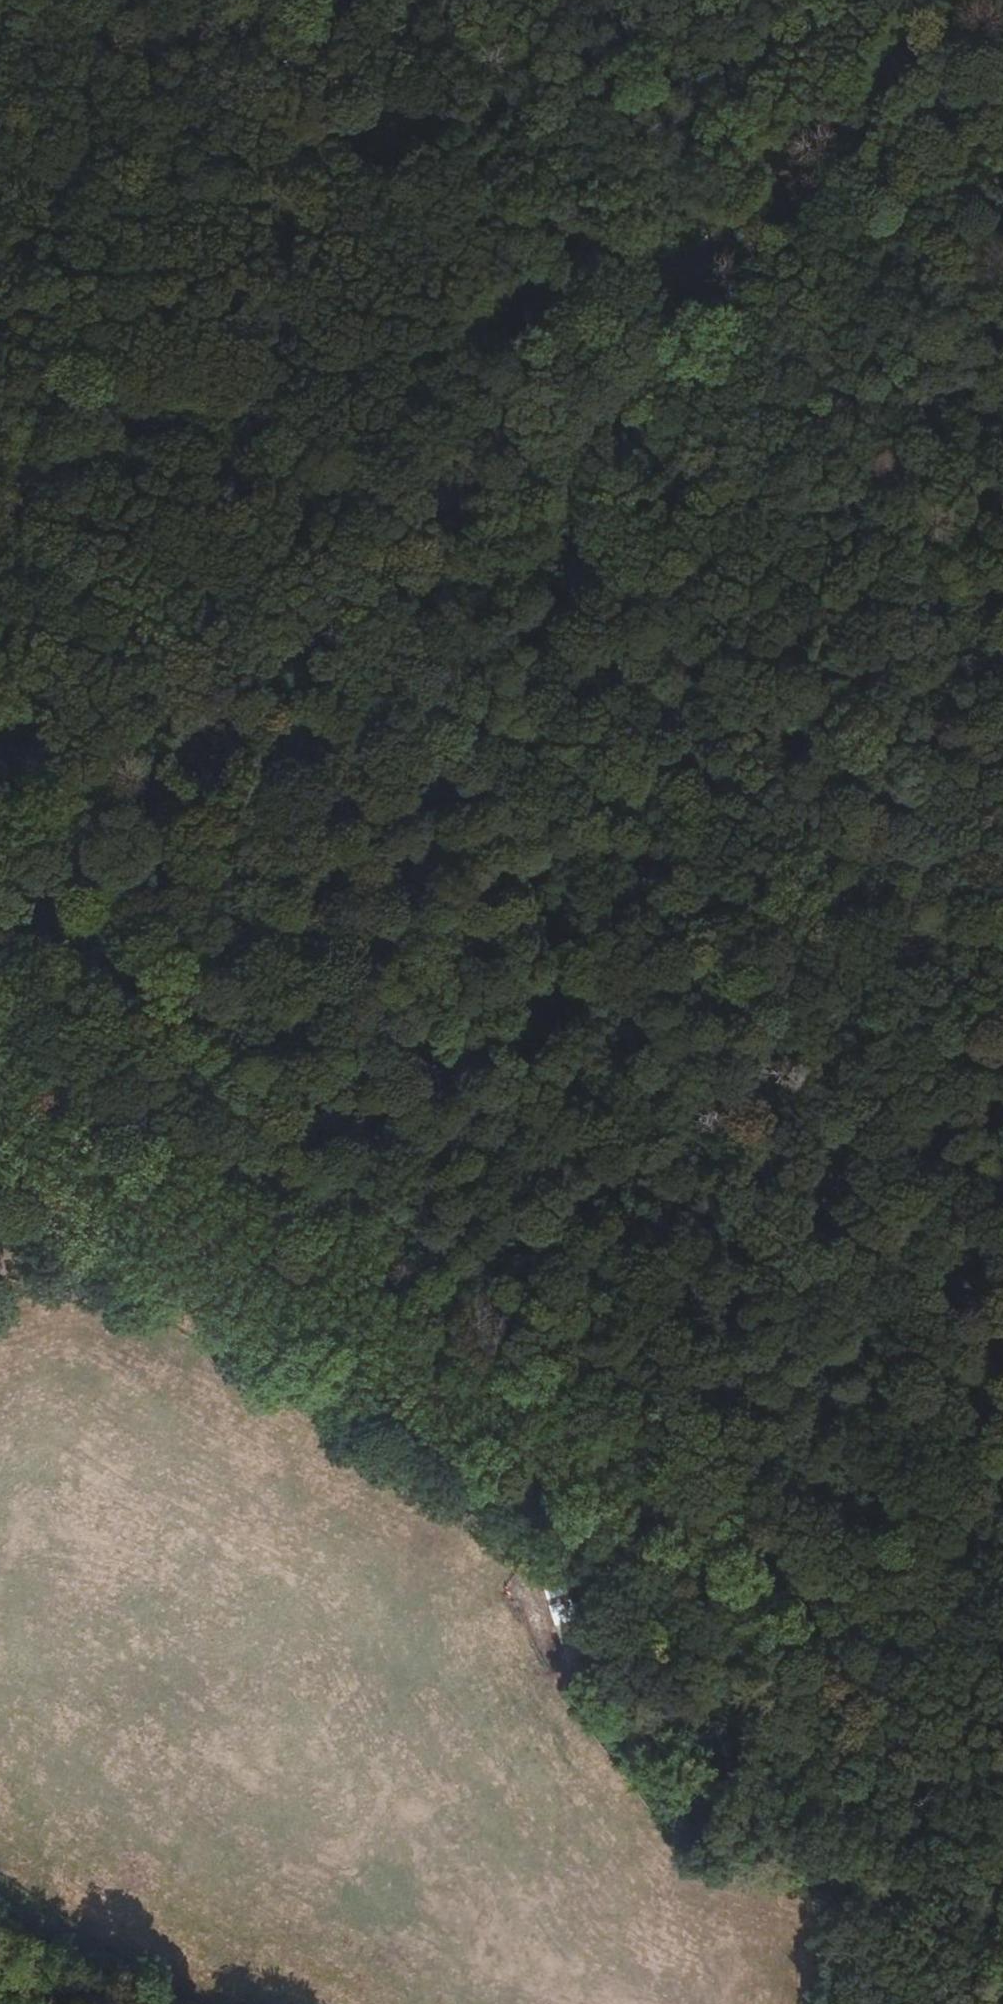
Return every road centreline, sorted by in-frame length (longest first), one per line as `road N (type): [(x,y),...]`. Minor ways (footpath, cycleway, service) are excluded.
road 1 (track): [(0,898),(968,0)]
road 2 (track): [(0,1132),(1002,1696)]
road 3 (track): [(1002,1587),(916,1646),(922,1722),(868,2003)]

